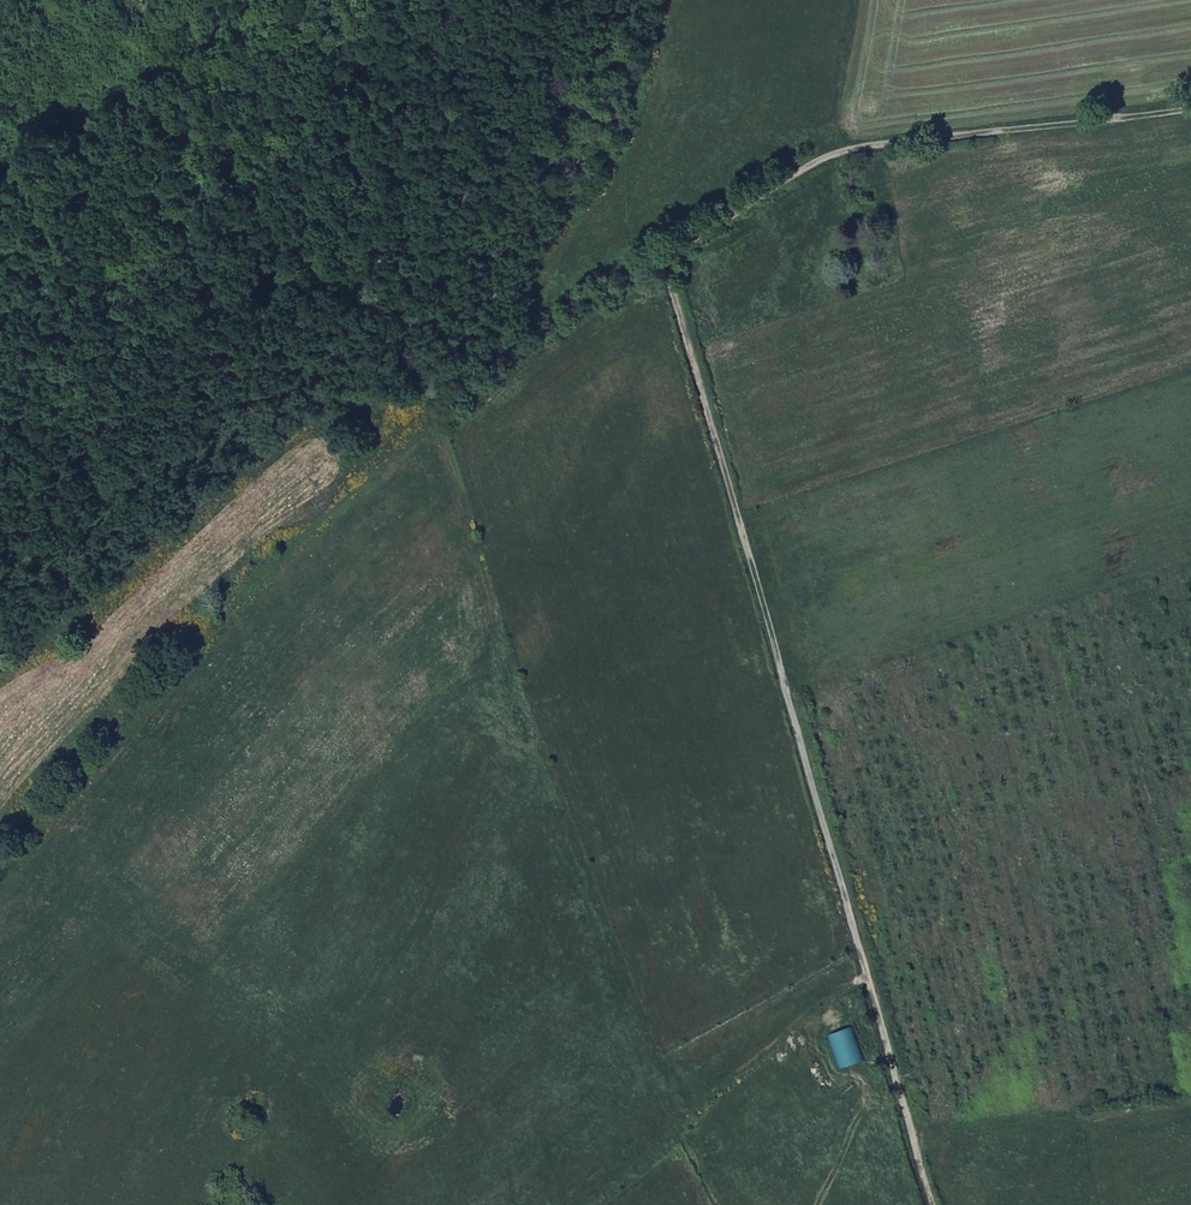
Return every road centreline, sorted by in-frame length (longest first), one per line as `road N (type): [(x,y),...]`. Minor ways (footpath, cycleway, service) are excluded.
road 1 (track): [(931,1204),(665,257),(838,153),(1190,108)]

